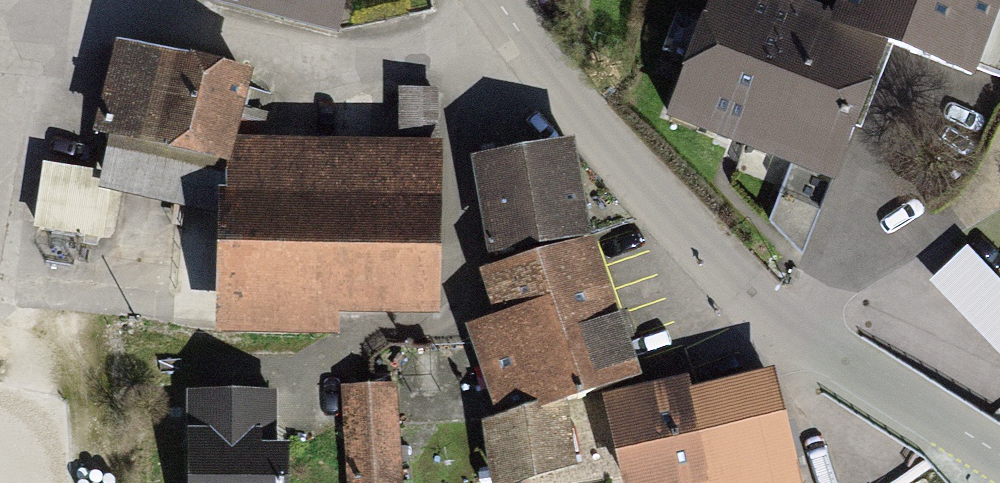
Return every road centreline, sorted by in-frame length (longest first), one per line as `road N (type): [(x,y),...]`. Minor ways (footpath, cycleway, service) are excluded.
road 1 (residential): [(915,482),(748,310),(502,0)]

